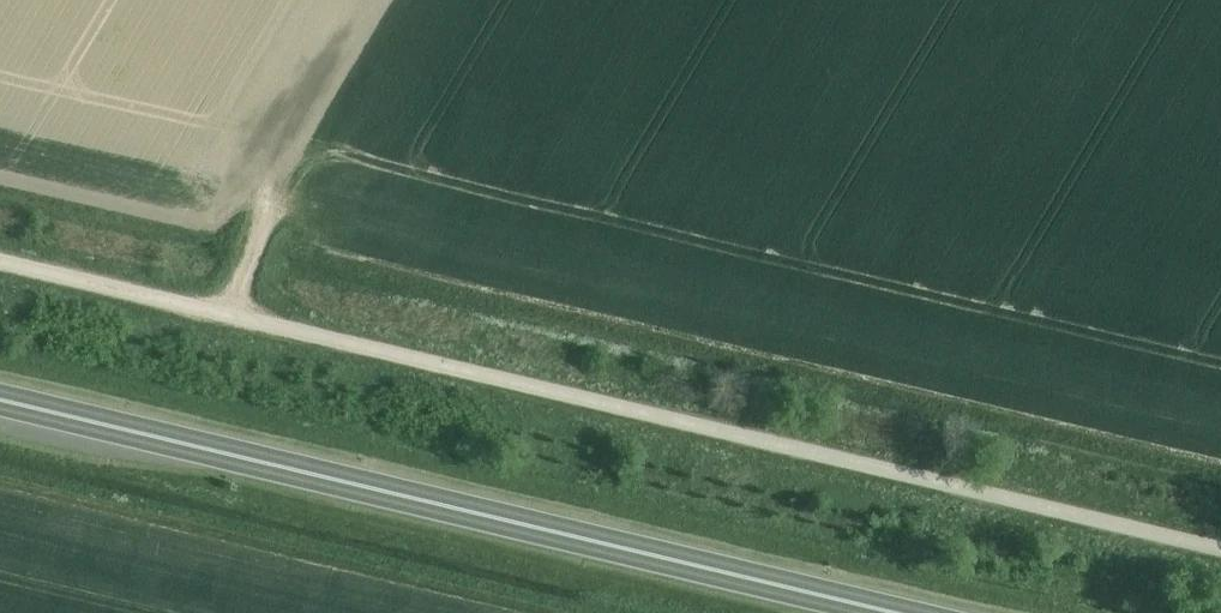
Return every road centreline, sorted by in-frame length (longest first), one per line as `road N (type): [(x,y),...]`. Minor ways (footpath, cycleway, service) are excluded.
road 1 (unclassified): [(1220,554),(0,267)]
road 2 (trunk): [(0,402),(890,612)]

